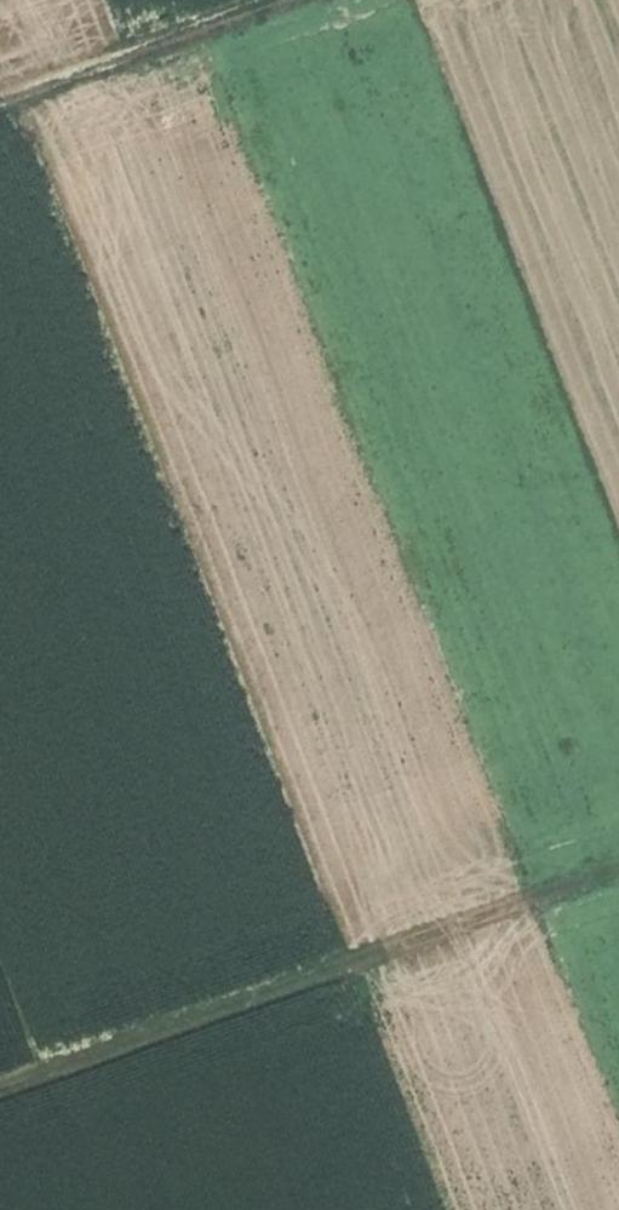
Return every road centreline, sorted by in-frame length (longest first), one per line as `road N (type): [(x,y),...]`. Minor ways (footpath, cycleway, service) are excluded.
road 1 (track): [(618,868),(0,1090)]
road 2 (track): [(0,101),(277,0)]

